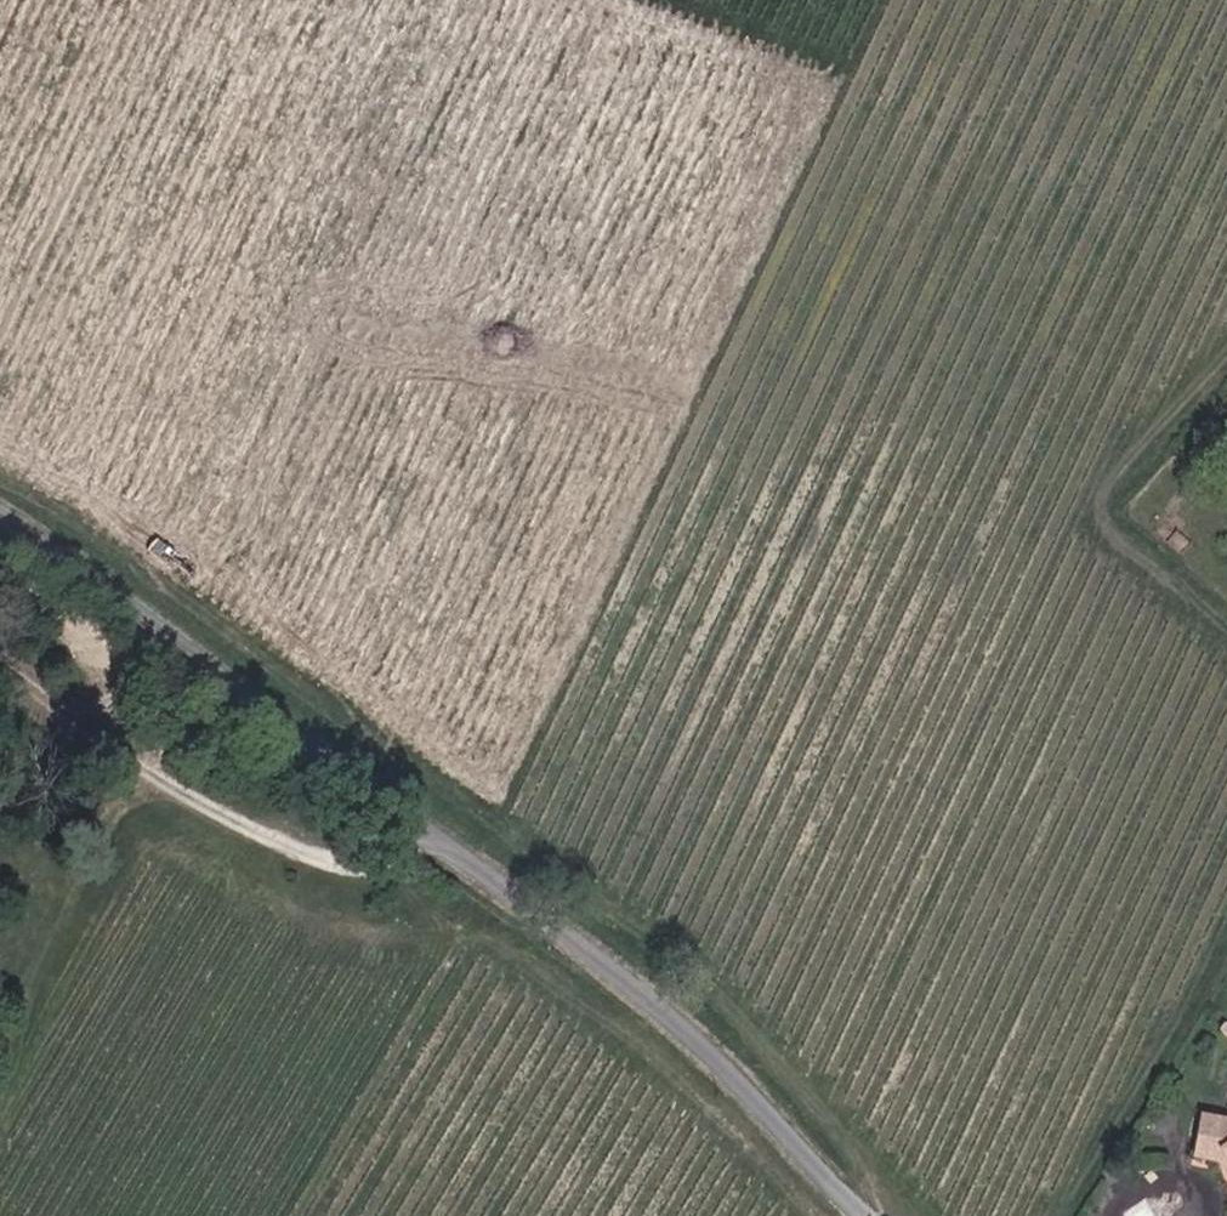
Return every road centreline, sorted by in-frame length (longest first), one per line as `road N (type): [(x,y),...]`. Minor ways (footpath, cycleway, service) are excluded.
road 1 (unclassified): [(0,564),(142,653),(728,1073),(856,1215)]

